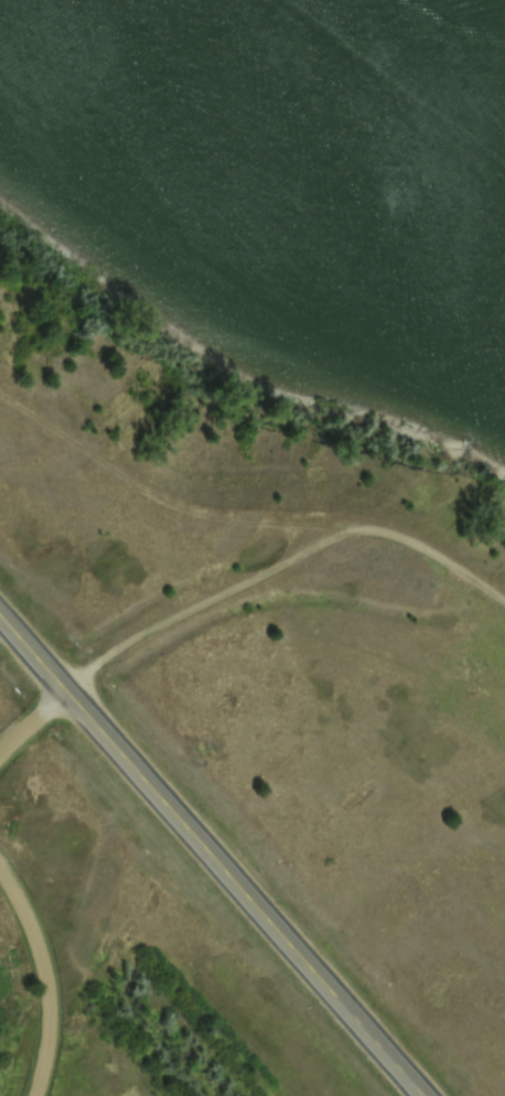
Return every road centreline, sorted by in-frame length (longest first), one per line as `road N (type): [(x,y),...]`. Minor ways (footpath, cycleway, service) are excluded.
road 1 (primary): [(420,1095),(0,622)]
road 2 (track): [(504,583),(406,513),(348,502),(215,516),(141,481),(0,389)]

